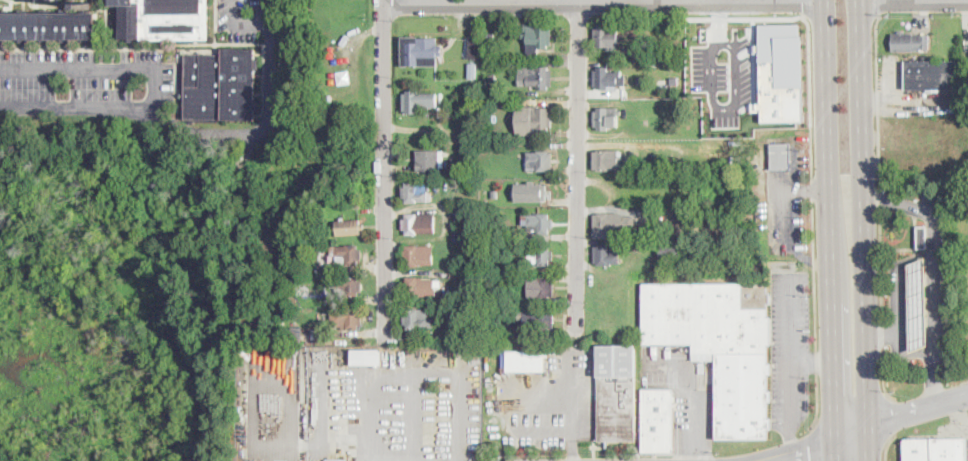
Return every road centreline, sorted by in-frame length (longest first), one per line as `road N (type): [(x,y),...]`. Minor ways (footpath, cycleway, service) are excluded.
road 1 (primary): [(824,0),(836,460)]
road 2 (primary): [(871,460),(860,1)]
road 3 (residential): [(824,2),(382,5)]
road 4 (residential): [(0,108),(126,110),(206,135),(259,133),(273,106),(268,0)]
road 5 (residential): [(382,0),(385,341)]
road 6 (residential): [(580,4),(578,335)]
road 7 (tertiary): [(967,396),(836,441)]

